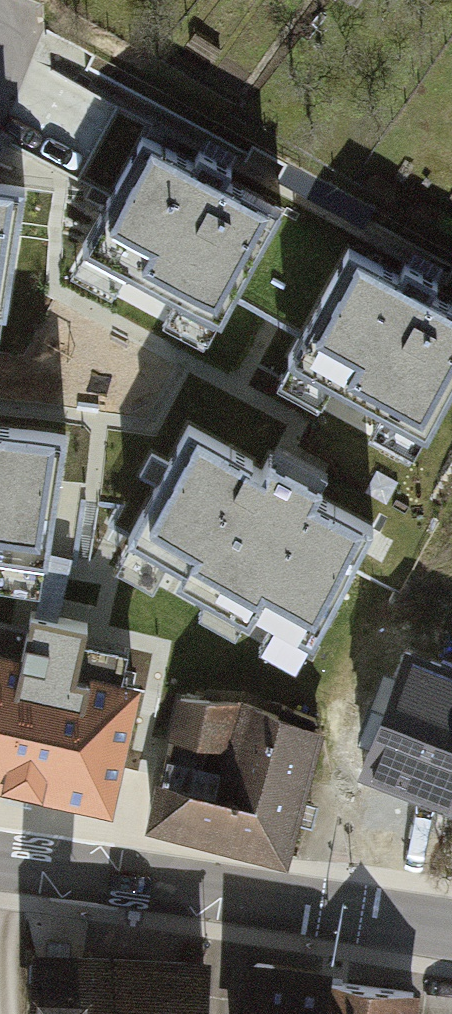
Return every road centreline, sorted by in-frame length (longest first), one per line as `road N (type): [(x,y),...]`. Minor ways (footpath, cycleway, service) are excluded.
road 1 (secondary): [(0,864),(451,928)]

